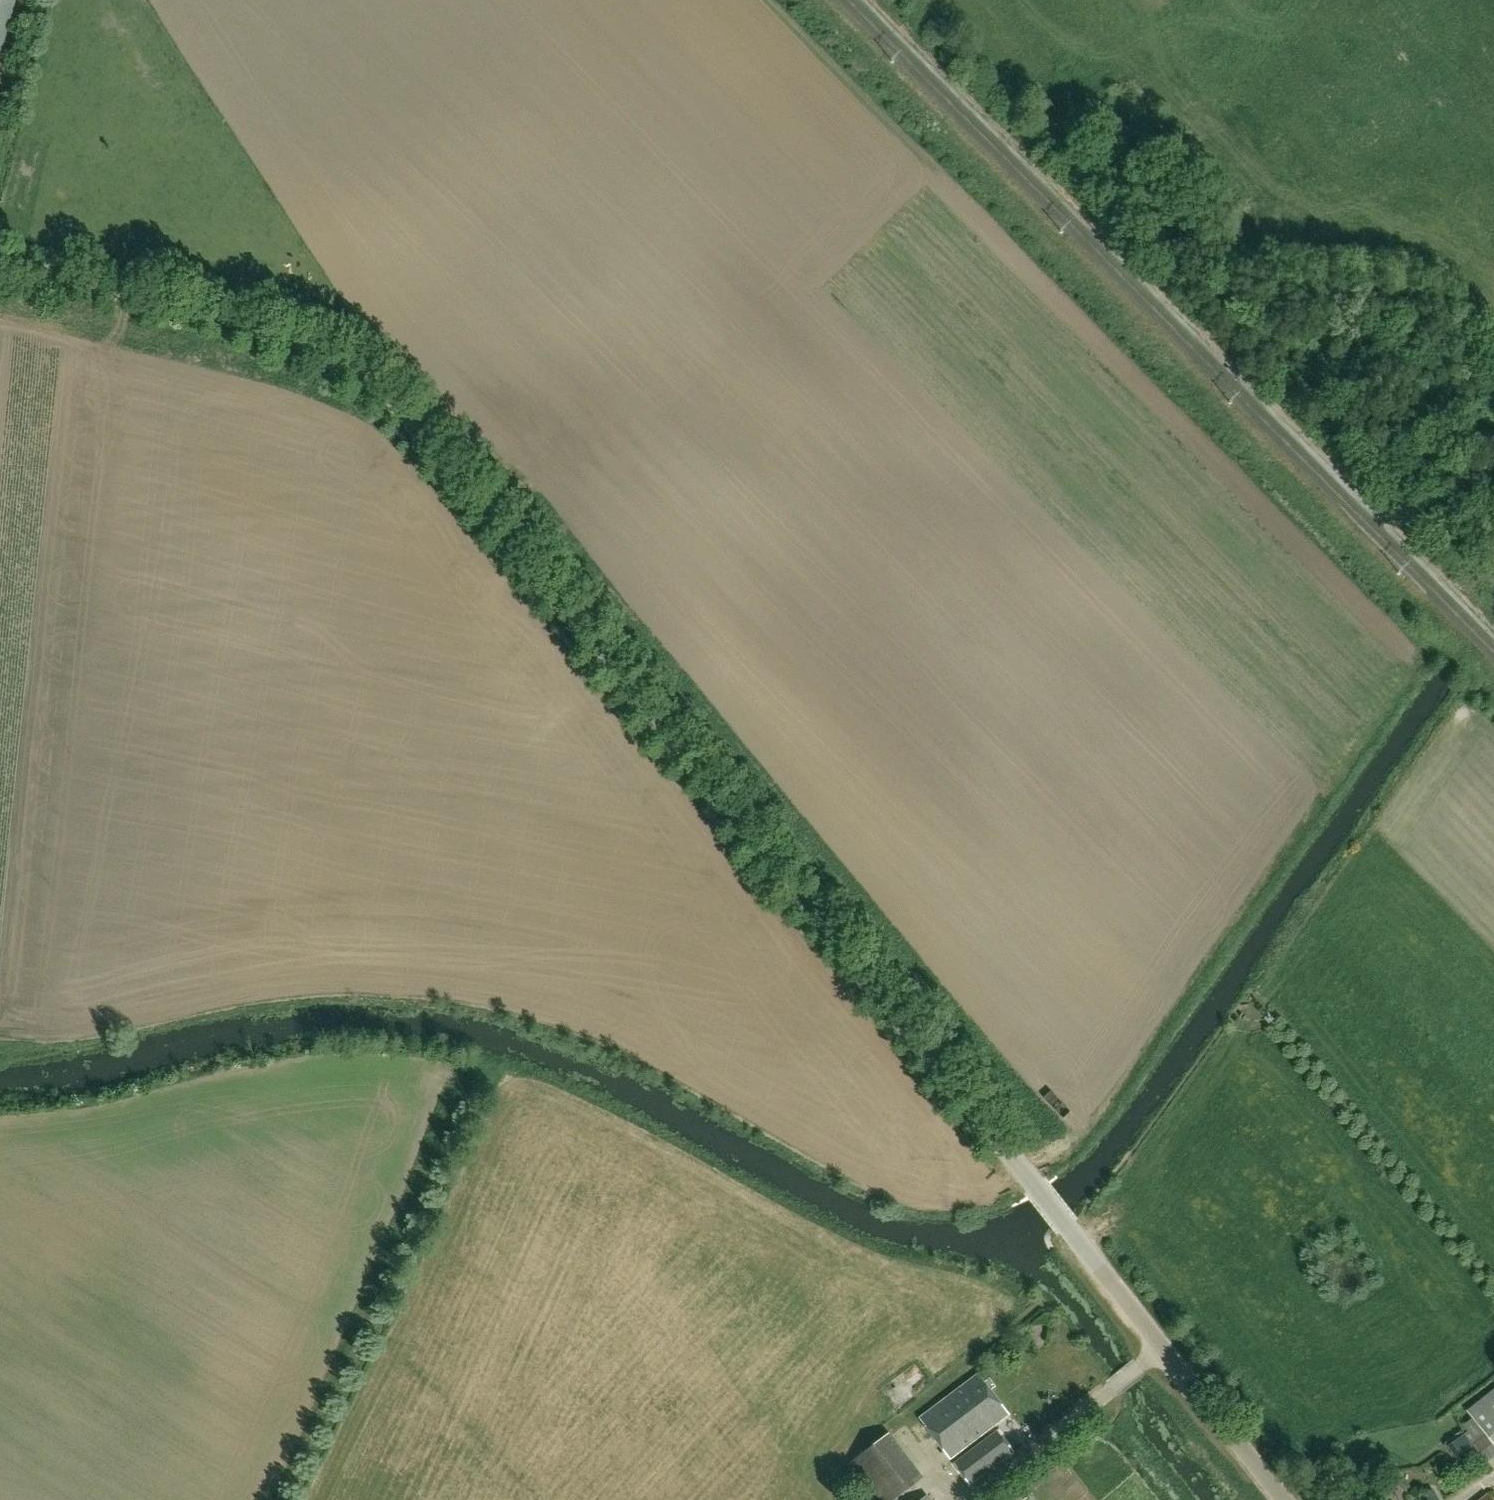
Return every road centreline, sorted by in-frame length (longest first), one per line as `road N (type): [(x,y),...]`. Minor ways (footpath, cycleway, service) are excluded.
road 1 (unclassified): [(1285,1499),(370,375),(280,329),(0,258)]

